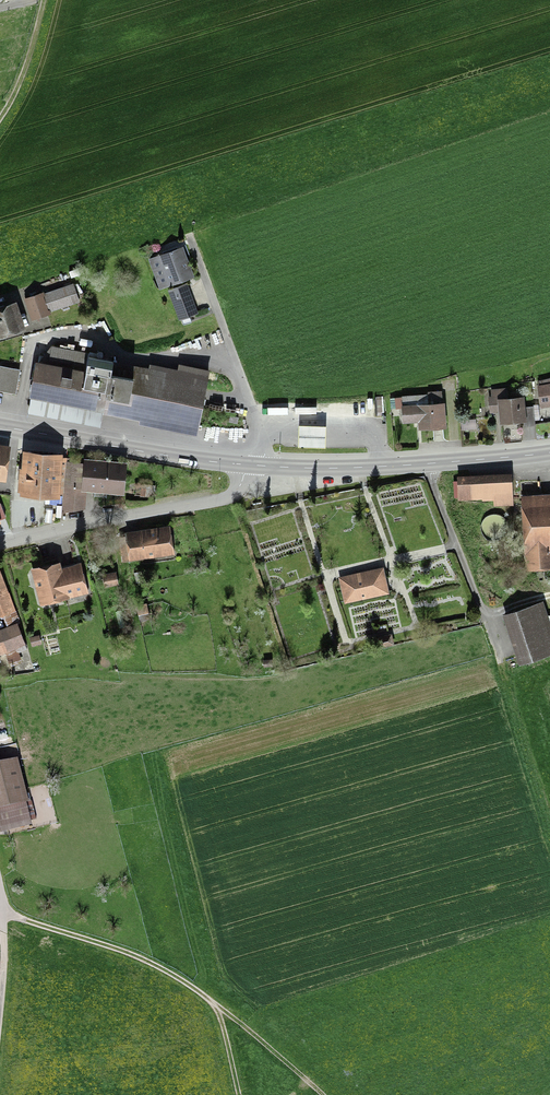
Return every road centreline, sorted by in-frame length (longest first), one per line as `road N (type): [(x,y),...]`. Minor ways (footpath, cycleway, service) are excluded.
road 1 (secondary): [(248,466),(369,470),(549,452)]
road 2 (residential): [(0,544),(223,499),(248,466)]
road 3 (secondary): [(0,426),(248,466)]
road 4 (track): [(0,914),(143,959),(213,1002)]
road 5 (track): [(213,1002),(324,1094)]
road 6 (track): [(0,118),(44,0)]

